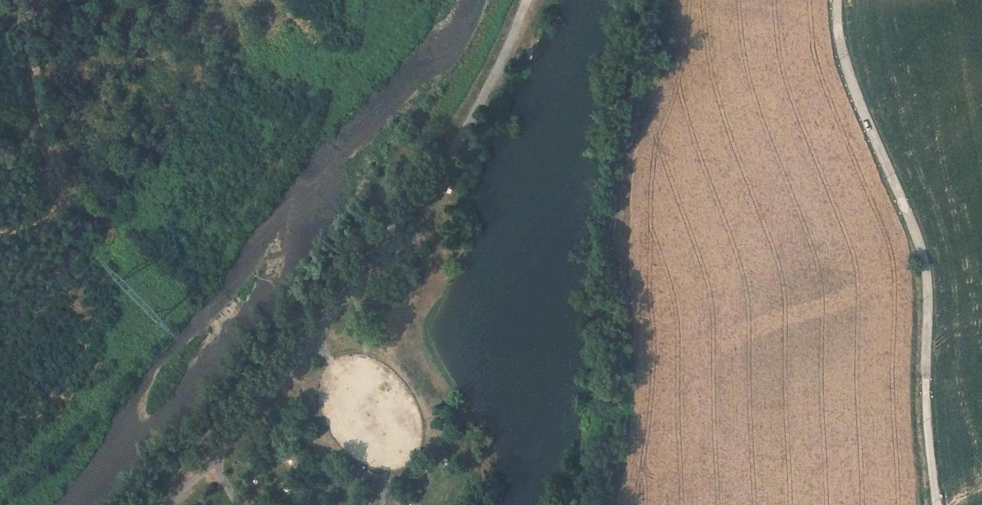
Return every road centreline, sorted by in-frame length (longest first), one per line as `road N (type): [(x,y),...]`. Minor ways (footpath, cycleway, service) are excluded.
road 1 (unclassified): [(937,504),(922,248),(851,82),(838,0)]

